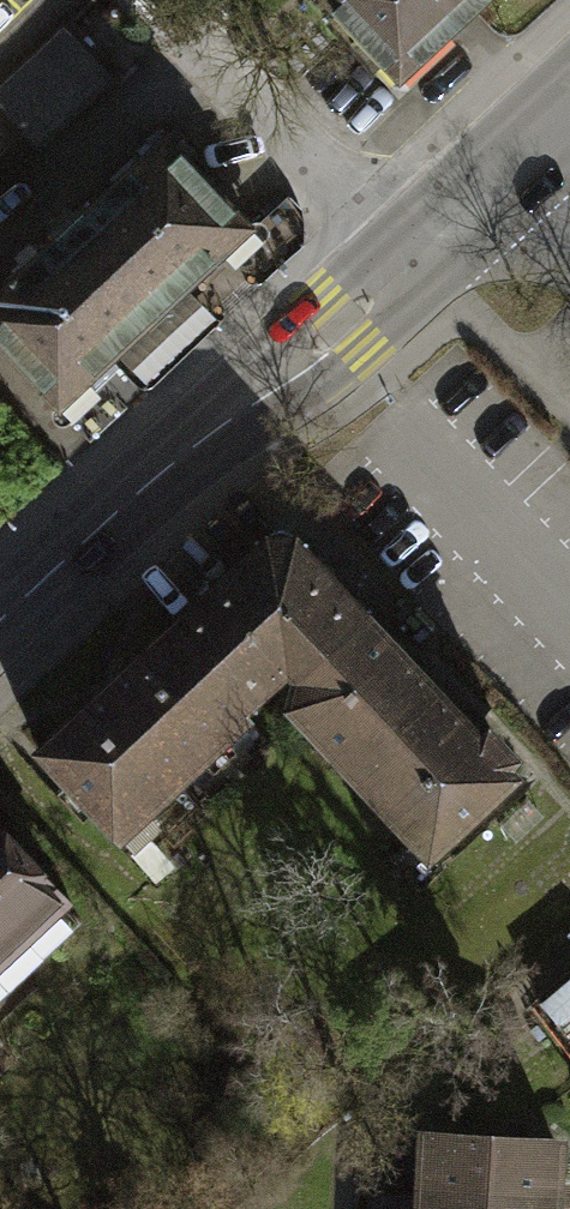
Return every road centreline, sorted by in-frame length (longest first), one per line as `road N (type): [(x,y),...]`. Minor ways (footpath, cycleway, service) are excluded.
road 1 (secondary): [(0,635),(415,260)]
road 2 (residential): [(154,0),(415,260)]
road 3 (secondary): [(415,260),(563,127)]

